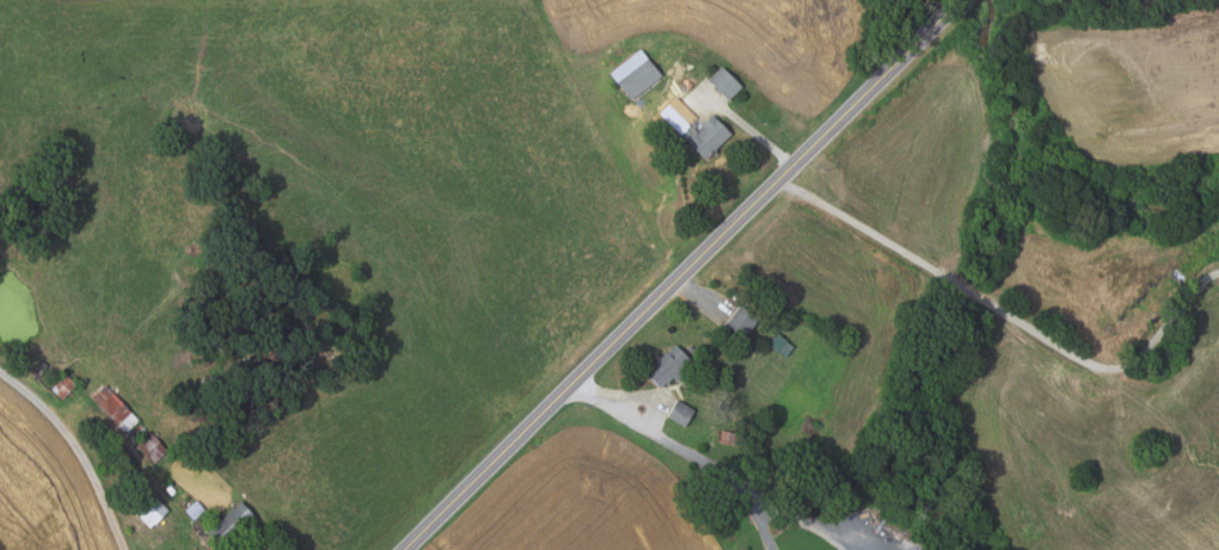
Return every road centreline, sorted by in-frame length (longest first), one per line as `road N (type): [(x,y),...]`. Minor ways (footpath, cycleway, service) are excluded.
road 1 (secondary): [(400,549),(957,0)]

